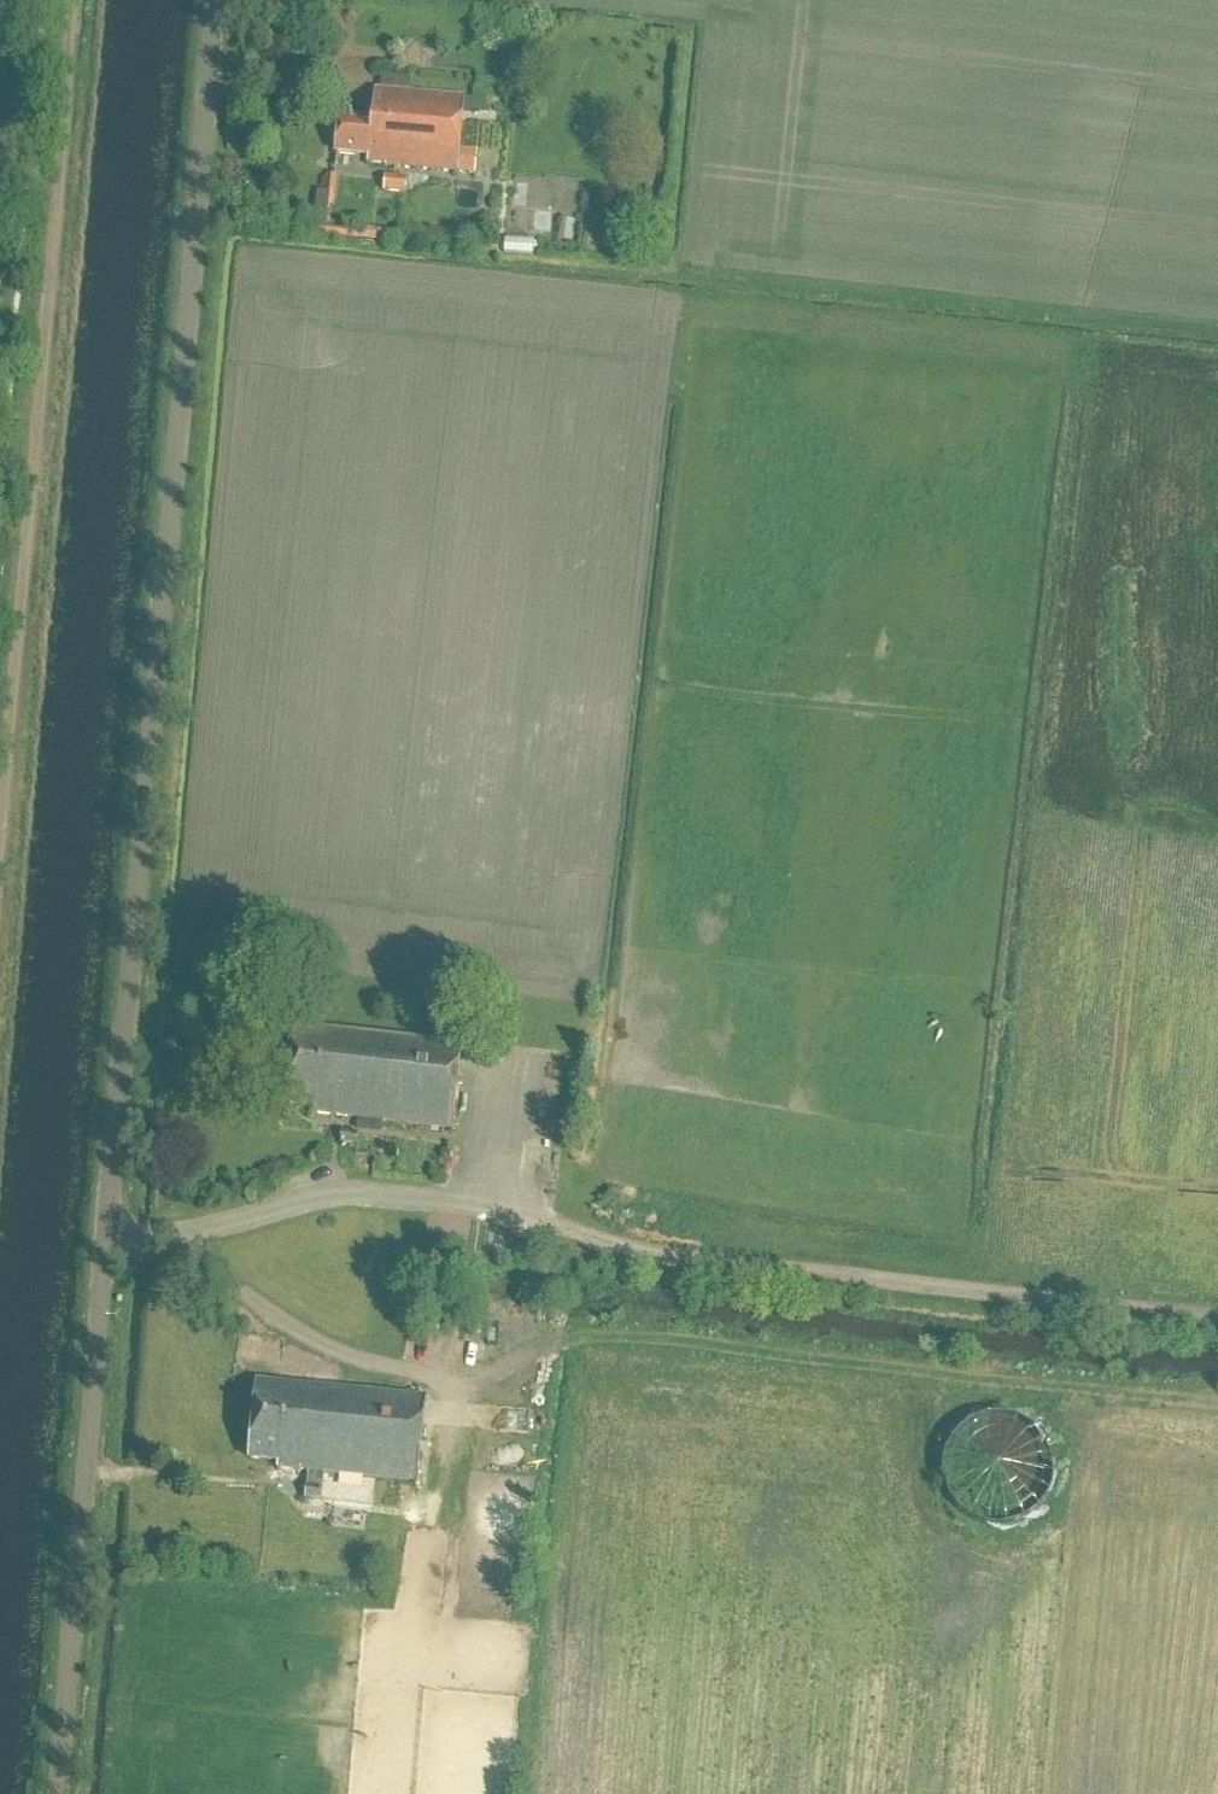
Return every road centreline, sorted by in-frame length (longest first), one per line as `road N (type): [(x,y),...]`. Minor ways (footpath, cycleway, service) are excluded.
road 1 (unclassified): [(59,1793),(214,0)]
road 2 (track): [(85,0),(0,991)]

